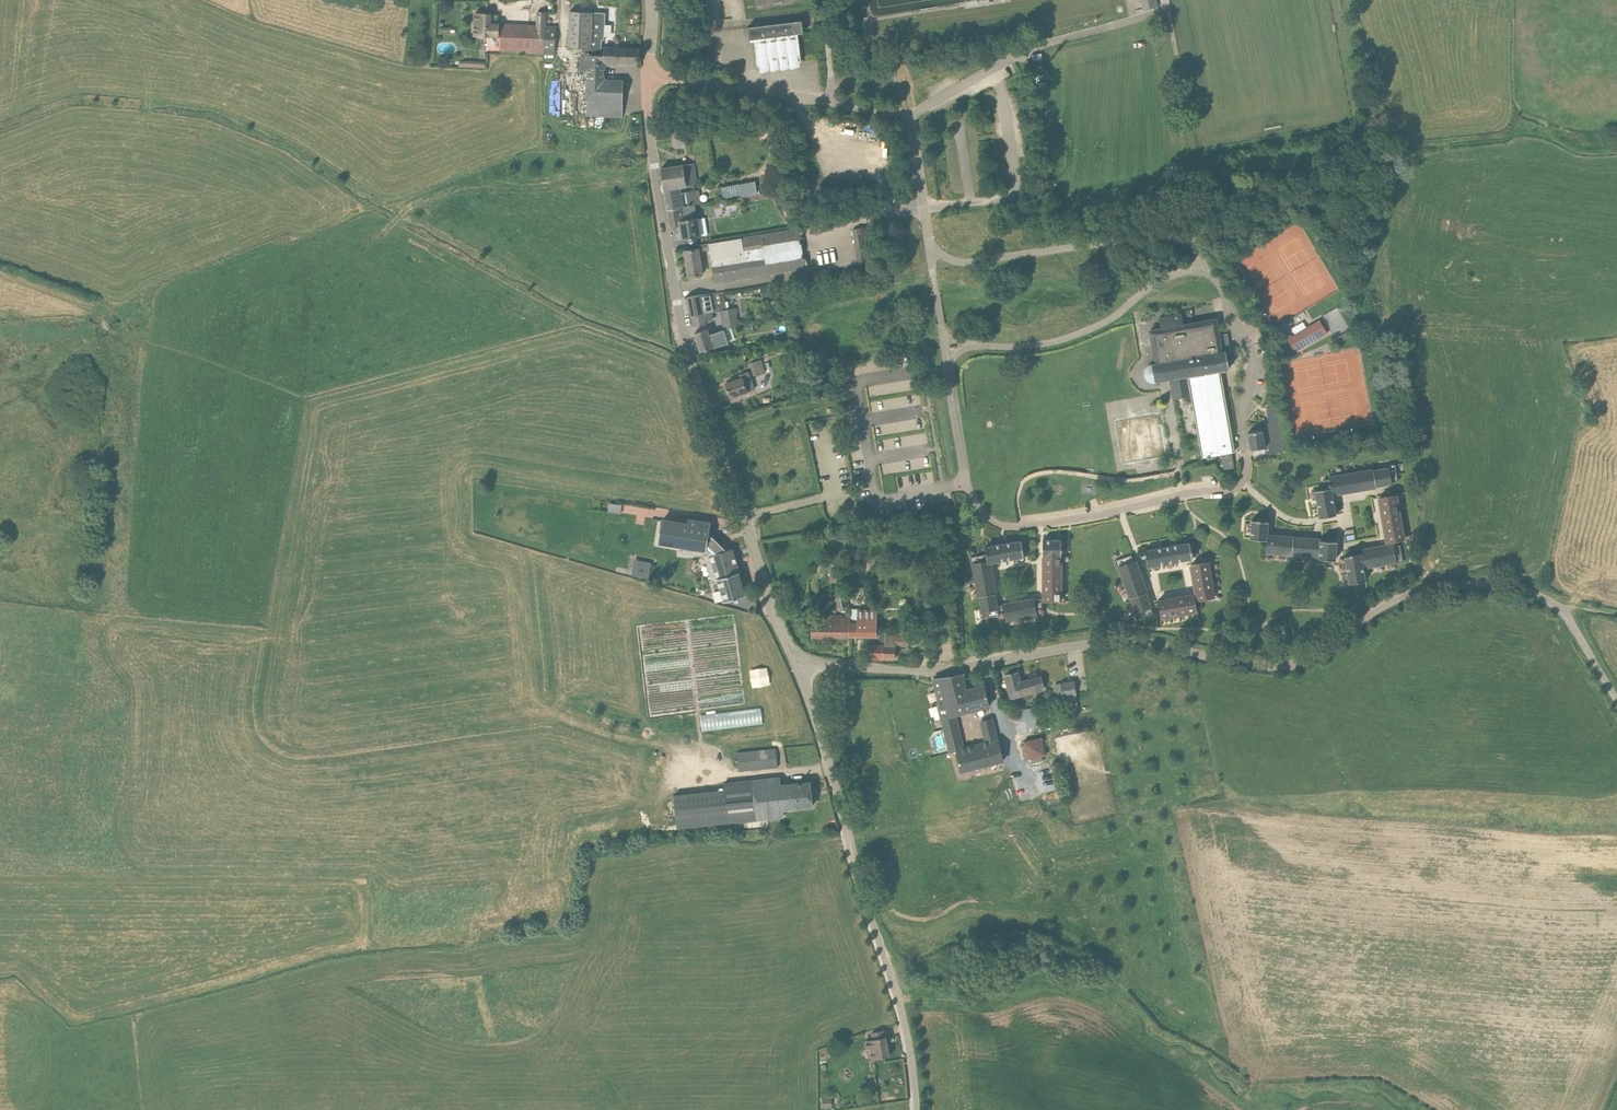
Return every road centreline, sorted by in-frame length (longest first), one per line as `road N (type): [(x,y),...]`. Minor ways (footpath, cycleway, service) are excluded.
road 1 (unclassified): [(1616,700),(1560,608),(1495,585),(1398,598),(1289,666),(1126,640),(933,672),(798,666)]
road 2 (unclassified): [(798,666),(681,330),(648,128),(647,74)]
road 3 (unclassified): [(915,1109),(904,1022),(798,666)]
road 4 (residential): [(909,115),(647,74)]

